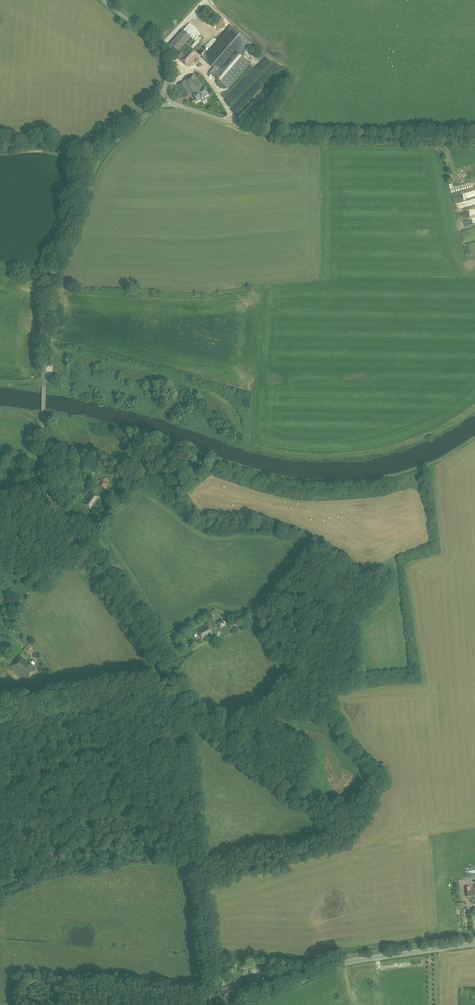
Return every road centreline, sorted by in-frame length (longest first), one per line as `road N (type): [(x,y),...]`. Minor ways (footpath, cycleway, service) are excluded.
road 1 (unclassified): [(175,686),(48,496),(42,462),(50,282),(103,155),(156,107)]
road 2 (unclassified): [(175,686),(215,1004)]
road 3 (unclassified): [(176,105),(273,136),(474,139)]
road 4 (unclassified): [(248,1004),(337,965),(474,944)]
road 5 (track): [(175,686),(0,713)]
road 6 (unclassified): [(163,95),(163,53),(106,0)]

